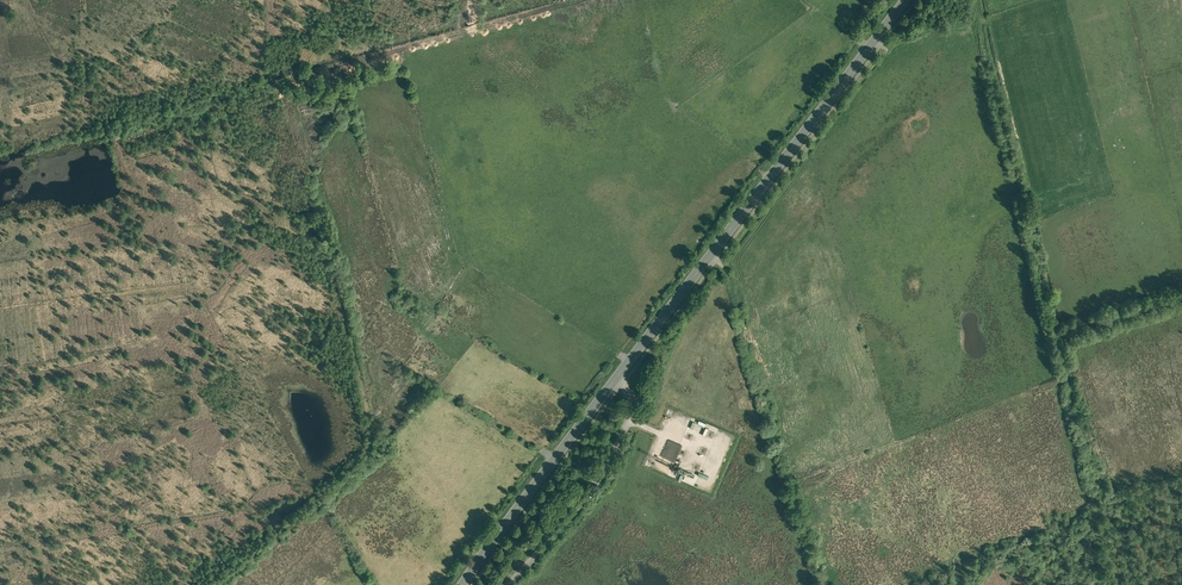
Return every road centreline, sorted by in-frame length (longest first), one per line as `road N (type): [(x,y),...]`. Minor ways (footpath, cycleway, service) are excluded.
road 1 (primary): [(612,378),(903,0)]
road 2 (track): [(1067,359),(976,0)]
road 3 (primary): [(459,584),(612,378)]
road 4 (unclassified): [(612,378),(631,406),(604,474),(507,584)]

